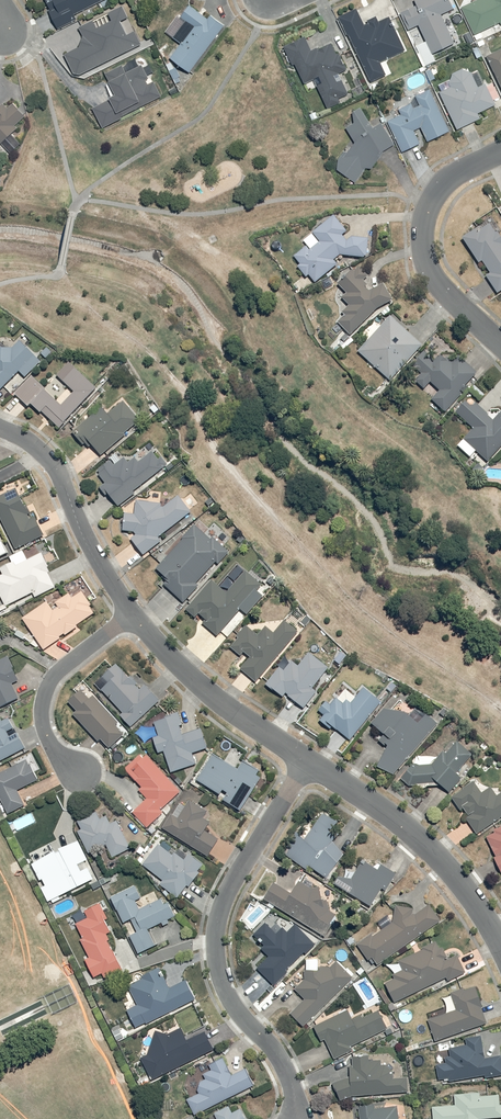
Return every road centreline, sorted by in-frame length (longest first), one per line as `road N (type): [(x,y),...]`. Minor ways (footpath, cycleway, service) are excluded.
road 1 (residential): [(295,1118),(271,1046),(231,993),(223,945),(238,888),(317,759)]
road 2 (residential): [(500,938),(463,869),(317,759)]
road 3 (residential): [(500,151),(433,193),(422,230),(438,285),(500,344)]
road 4 (residential): [(142,607),(108,568),(58,459),(0,418)]
road 5 (residential): [(317,759),(214,689),(142,607)]
road 6 (residential): [(86,774),(44,720),(39,699),(68,655),(142,607)]

